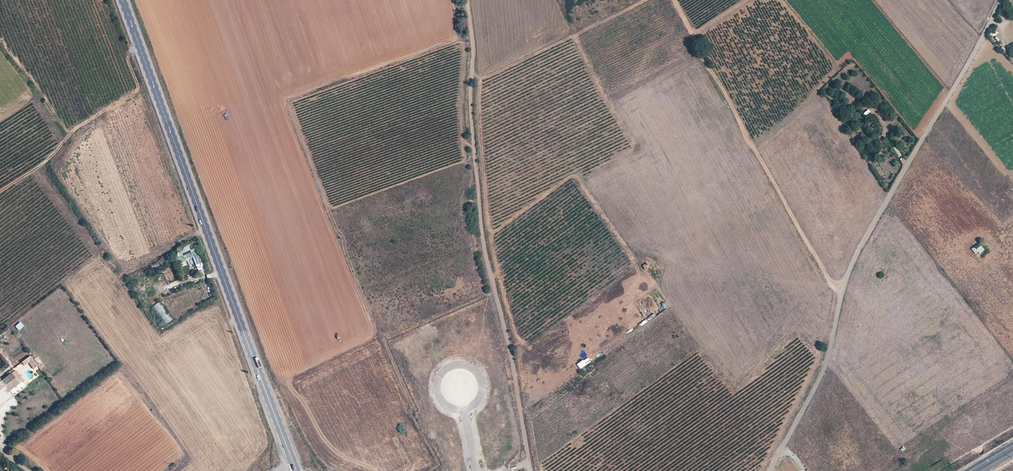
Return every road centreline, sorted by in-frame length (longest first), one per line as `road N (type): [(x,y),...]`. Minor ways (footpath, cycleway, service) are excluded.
road 1 (unclassified): [(770,470),(829,350),(860,250),(1000,0)]
road 2 (tertiary): [(293,462),(123,0)]
road 3 (track): [(530,470),(481,223),(466,0)]

